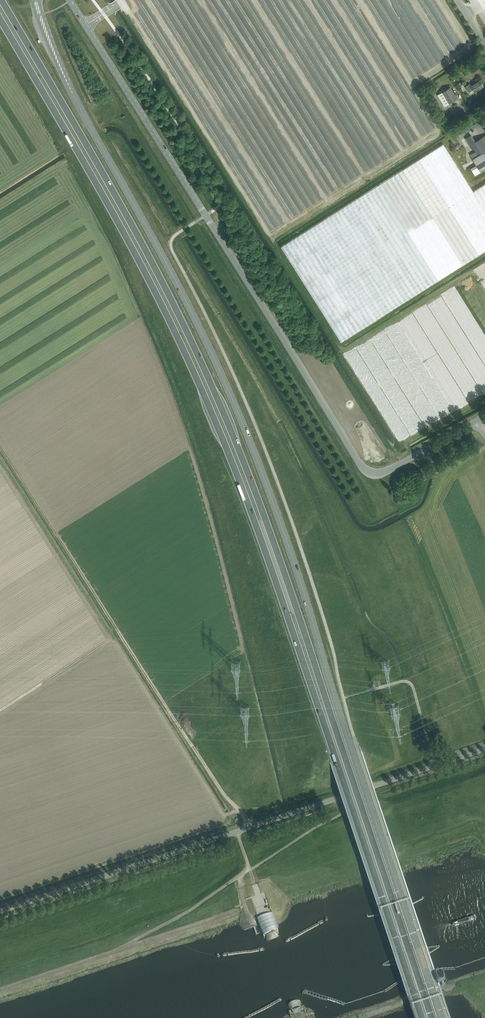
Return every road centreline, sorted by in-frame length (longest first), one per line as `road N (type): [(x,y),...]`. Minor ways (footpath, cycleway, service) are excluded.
road 1 (trunk): [(431,1017),(227,423),(149,257),(1,0)]
road 2 (trunk): [(0,19),(144,271),(214,419),(422,1017)]
road 3 (secondary): [(73,95),(229,392),(290,552),(354,756)]
road 4 (unclassified): [(86,25),(364,469),(384,472),(476,422)]
road 5 (secondary): [(440,1017),(354,756)]
road 6 (unclassified): [(0,911),(237,832)]
road 7 (unclassified): [(237,832),(435,766)]
road 8 (unclassified): [(237,832),(249,869),(117,951)]
road 9 (track): [(249,828),(163,701)]
road 10 (unclassified): [(117,951),(239,910)]
road 11 (unclassified): [(370,691),(411,685),(435,766)]
road 12 (unclassified): [(117,951),(0,990)]

